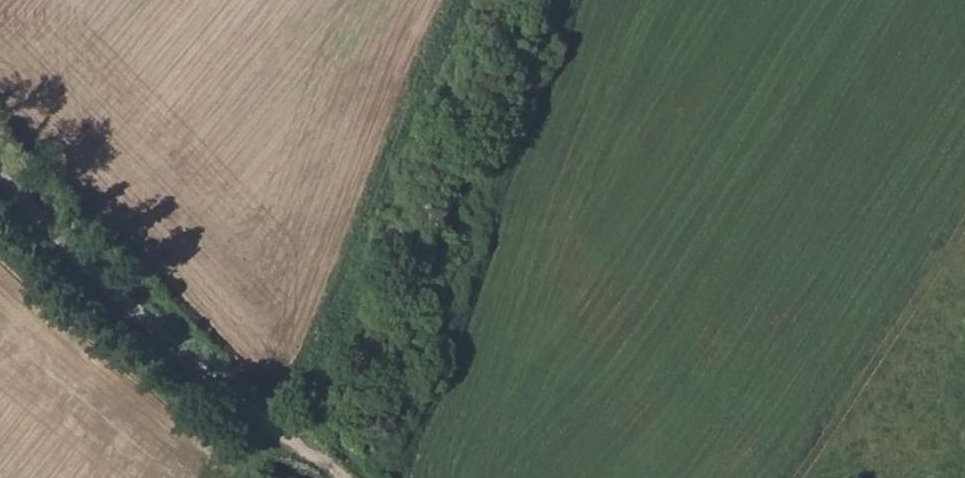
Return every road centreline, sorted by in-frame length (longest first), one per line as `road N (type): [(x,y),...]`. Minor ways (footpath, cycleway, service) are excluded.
road 1 (track): [(343,477),(275,435),(183,353),(0,170)]

